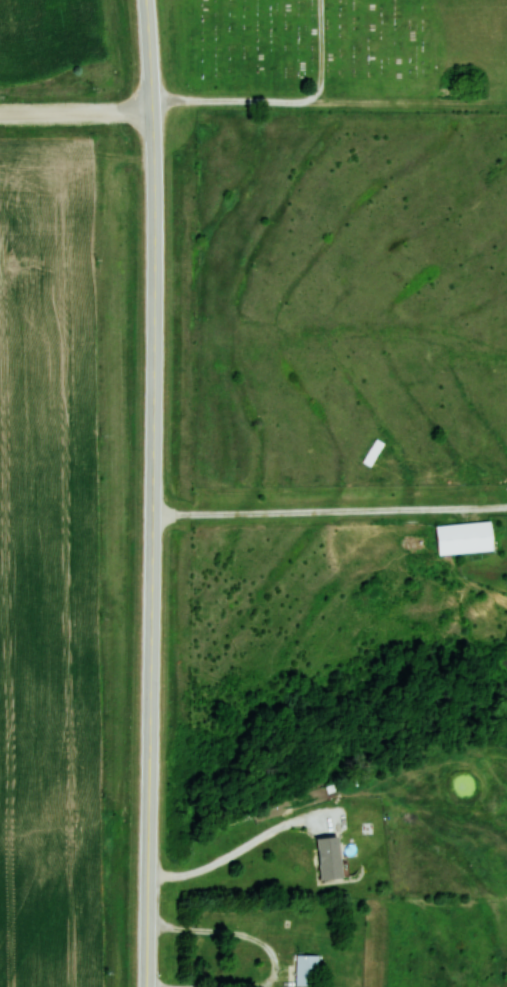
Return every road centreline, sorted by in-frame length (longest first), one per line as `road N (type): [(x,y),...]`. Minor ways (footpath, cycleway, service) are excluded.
road 1 (tertiary): [(146,986),(152,102)]
road 2 (residential): [(0,114),(116,114),(152,102)]

